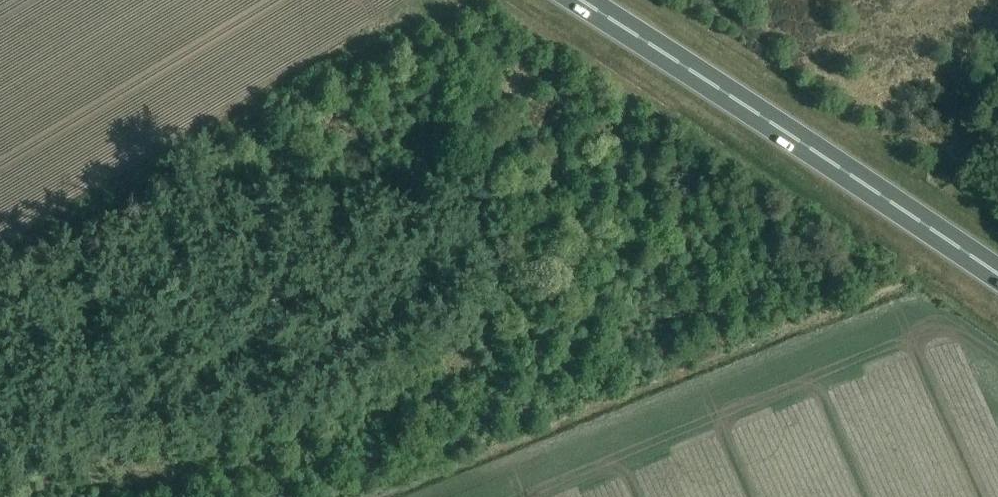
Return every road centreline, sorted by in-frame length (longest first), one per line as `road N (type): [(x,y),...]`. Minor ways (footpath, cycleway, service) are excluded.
road 1 (trunk): [(997,274),(581,0)]

